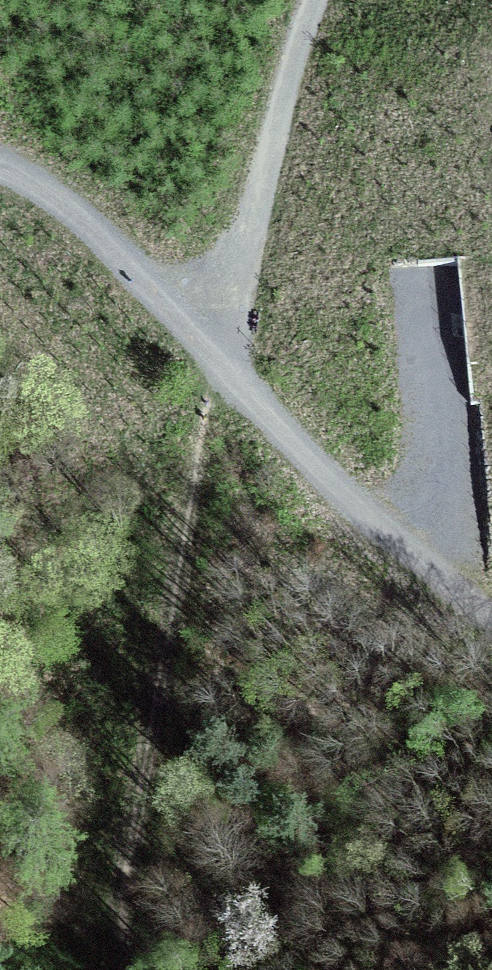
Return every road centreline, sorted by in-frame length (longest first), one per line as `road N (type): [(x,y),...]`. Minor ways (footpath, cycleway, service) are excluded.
road 1 (track): [(314,0),(257,168),(194,571),(154,744),(128,923),(145,969)]
road 2 (track): [(491,617),(351,496),(87,211),(0,167)]
road 3 (track): [(410,546),(440,498),(424,282)]

